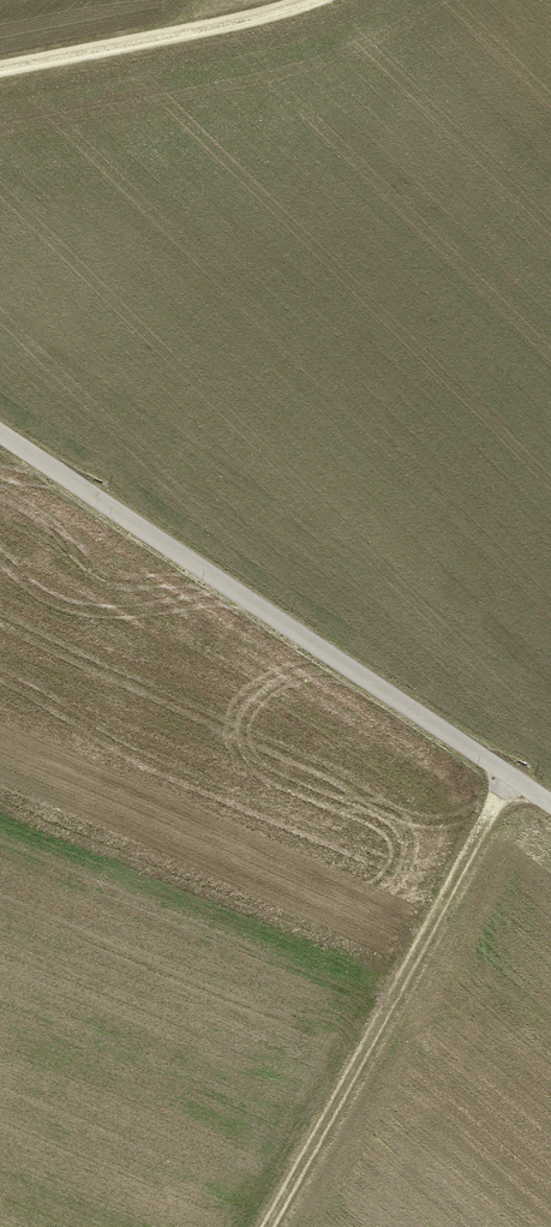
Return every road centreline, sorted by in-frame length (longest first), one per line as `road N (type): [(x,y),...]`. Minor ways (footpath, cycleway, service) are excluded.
road 1 (track): [(0,435),(550,803)]
road 2 (track): [(273,1226),(512,777)]
road 3 (track): [(0,70),(305,0)]

